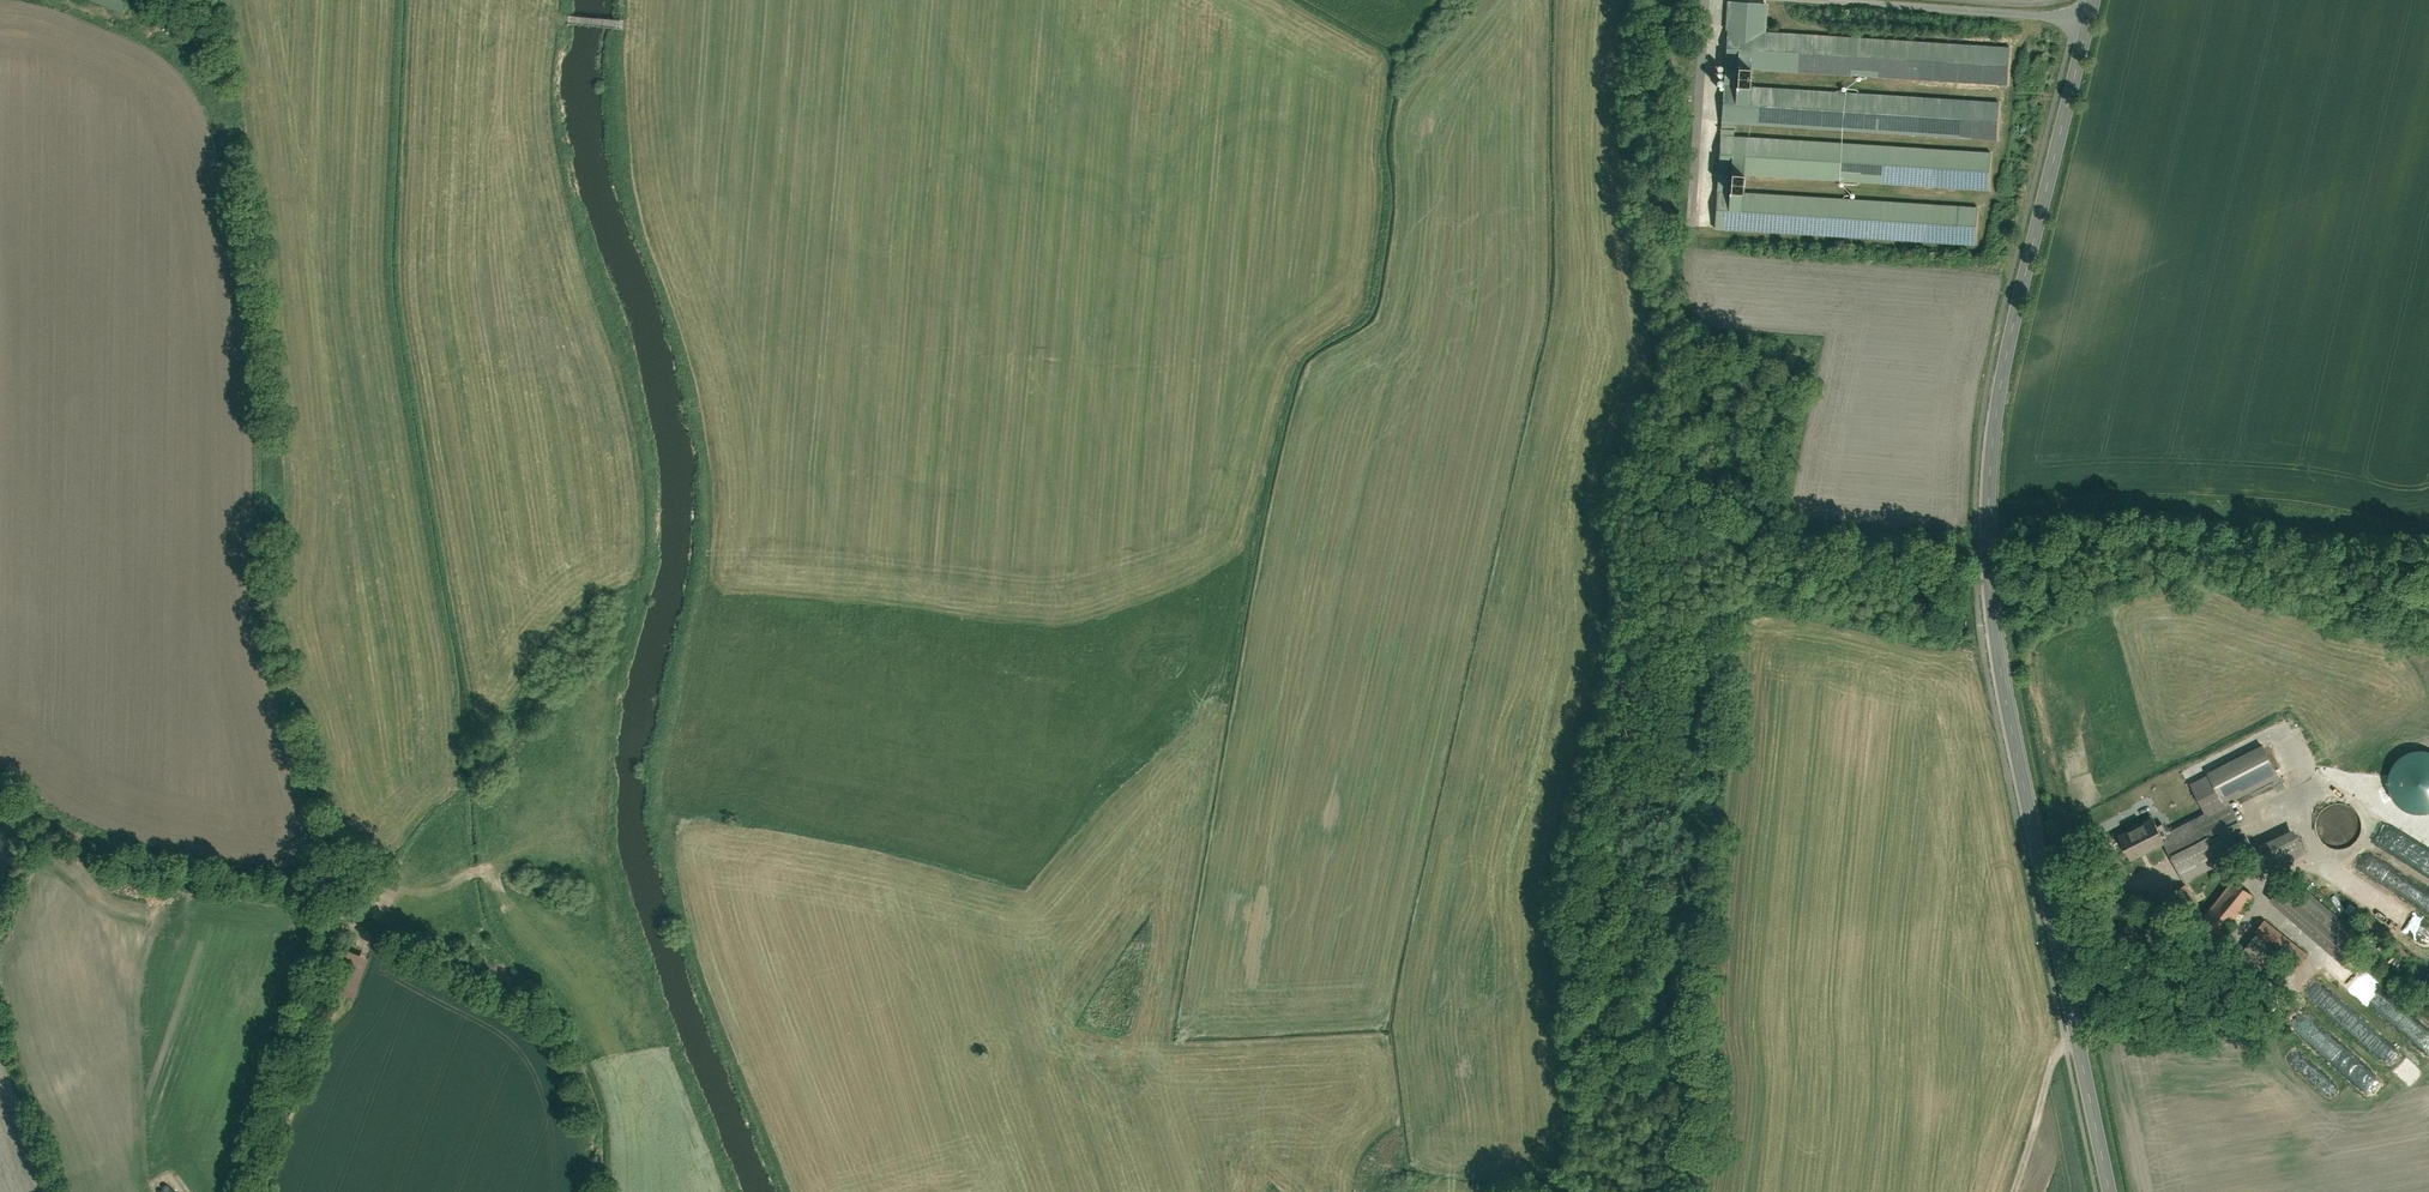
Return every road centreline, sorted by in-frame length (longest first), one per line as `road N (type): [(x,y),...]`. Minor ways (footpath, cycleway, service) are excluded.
road 1 (tertiary): [(2092,0),(2002,372),(1987,538),(2004,703),(2107,1191)]
road 2 (track): [(248,1191),(344,914),(395,886)]

